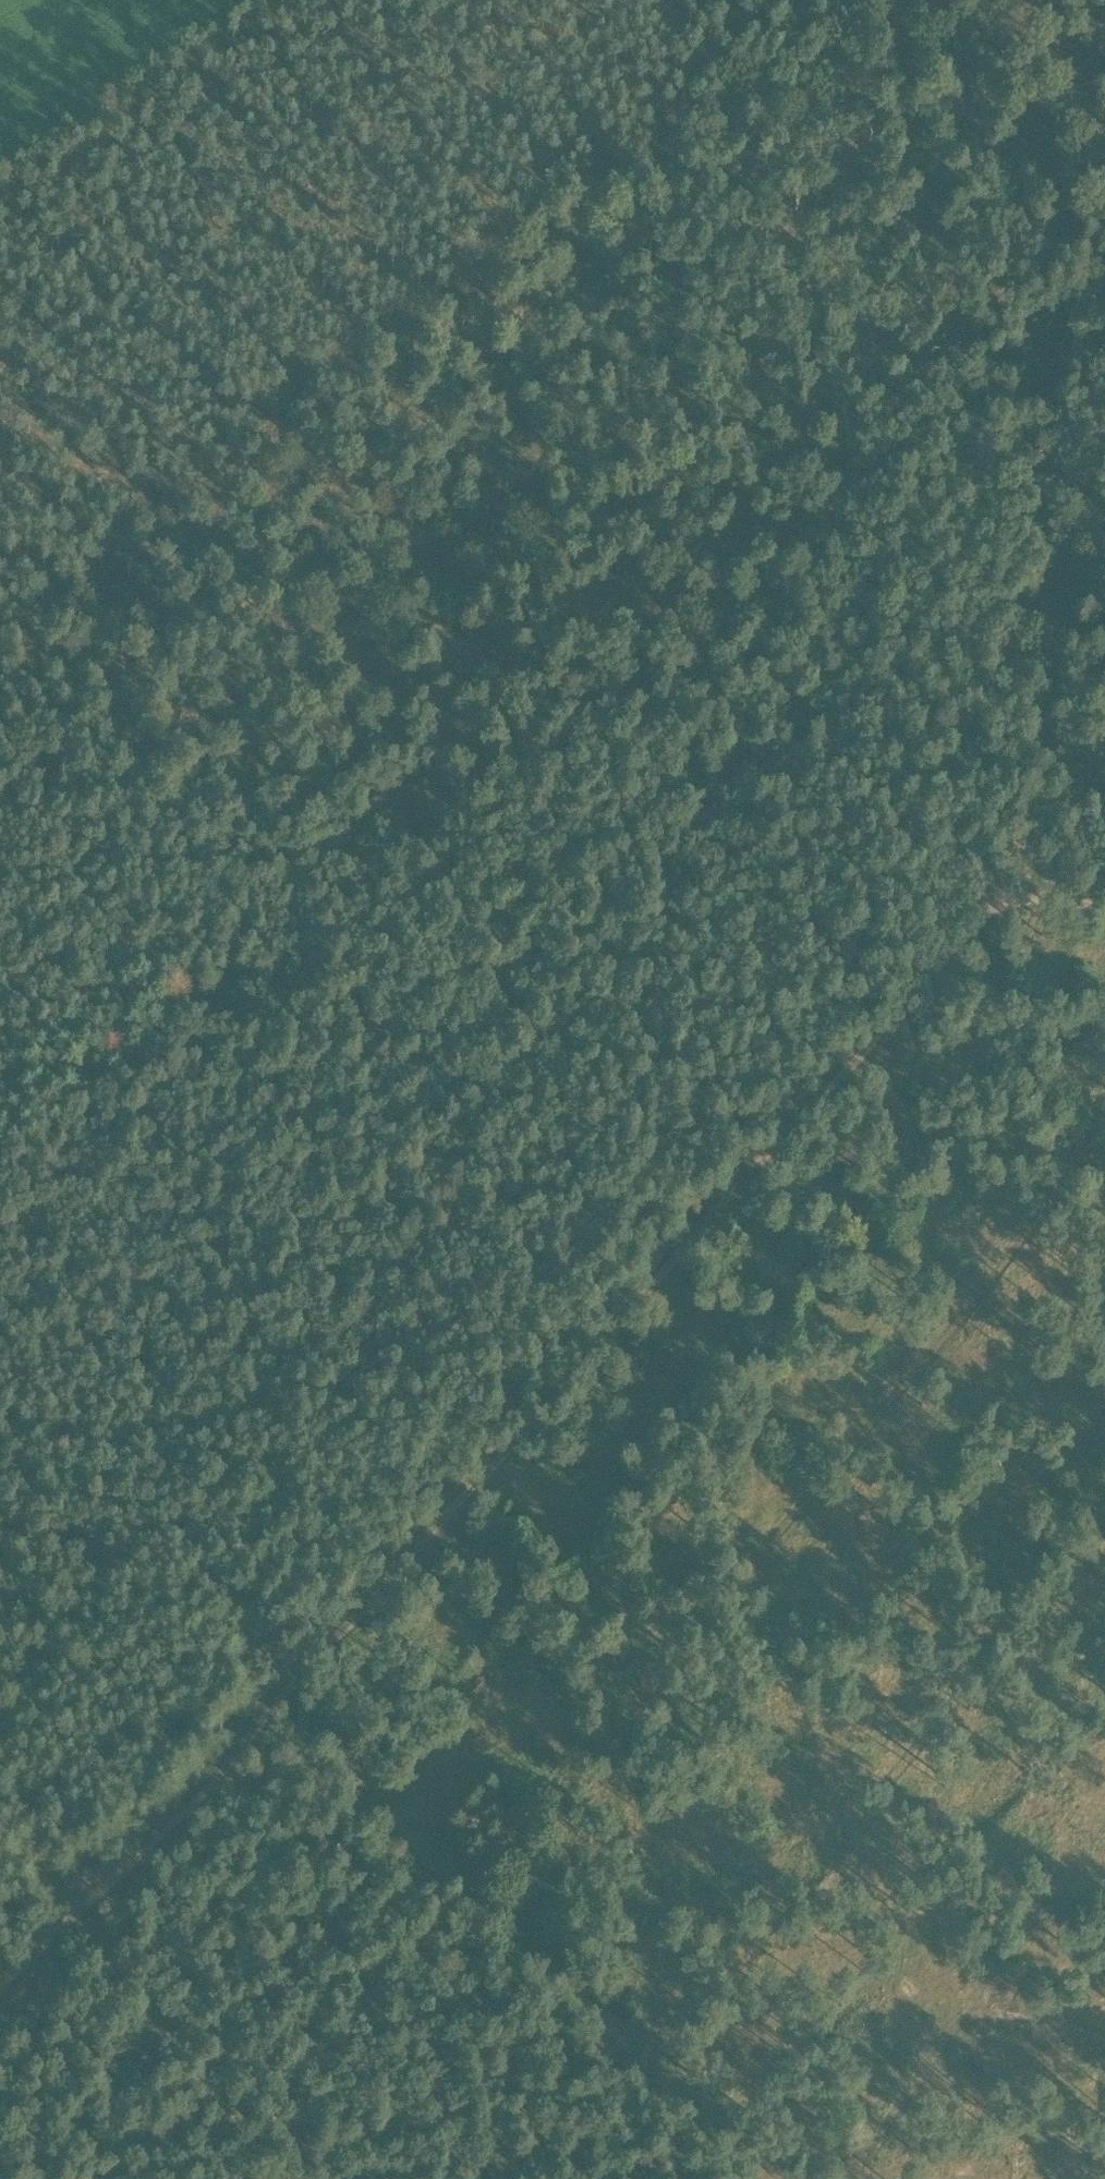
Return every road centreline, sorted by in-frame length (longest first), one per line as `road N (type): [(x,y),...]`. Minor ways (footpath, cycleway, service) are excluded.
road 1 (track): [(0,1269),(180,1112),(202,1073),(210,1027),(196,979),(143,909),(127,781),(182,743),(254,606),(341,580),(397,504),(503,437),(552,300),(605,251),(745,185),(852,112),(985,75),(1080,0)]
road 2 (track): [(0,380),(77,444),(489,656),(595,685),(780,706),(1014,883)]
road 3 (track): [(0,1989),(277,1710),(198,1581),(149,1561),(0,1536)]
road 4 (track): [(1014,883),(1104,780)]

